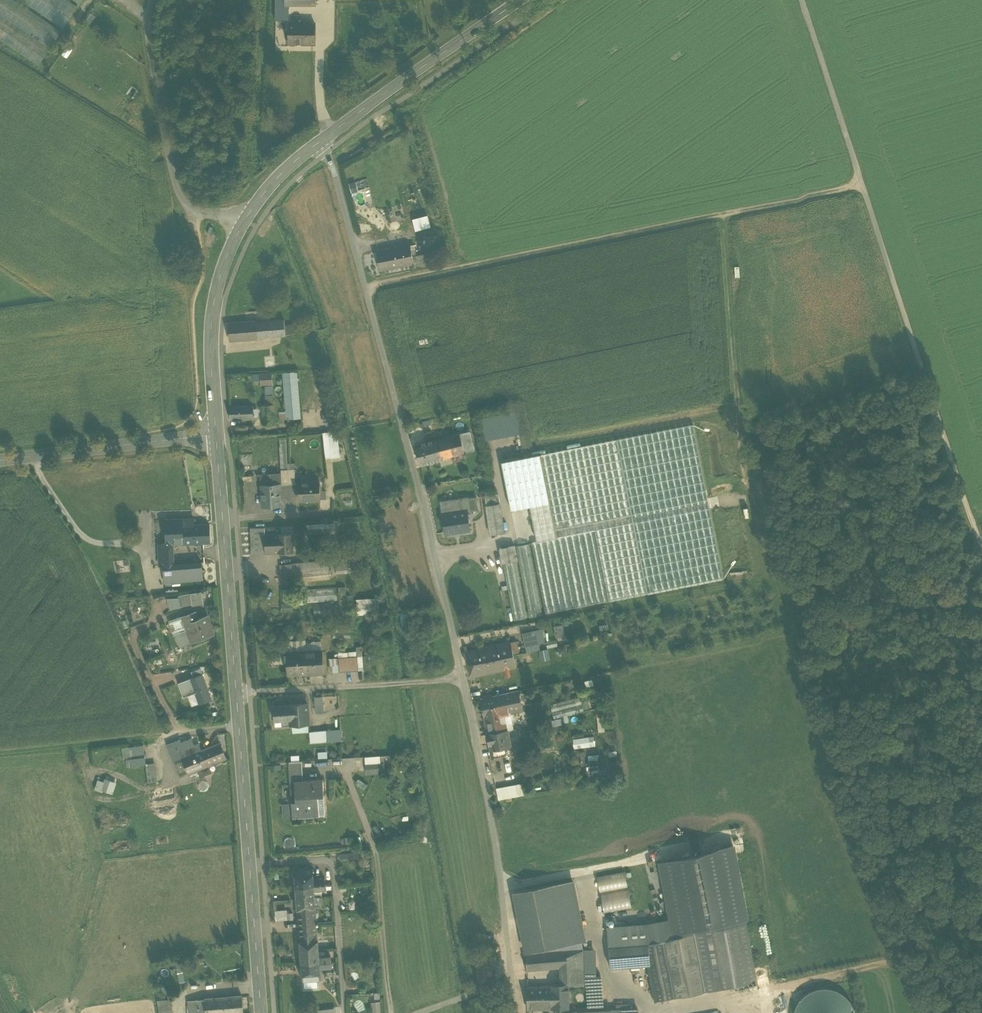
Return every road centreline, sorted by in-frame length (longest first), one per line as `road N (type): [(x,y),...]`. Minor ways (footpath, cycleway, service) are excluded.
road 1 (residential): [(516,1012),(501,875),(464,674),(325,137)]
road 2 (track): [(724,212),(748,502),(834,784),(925,1012)]
road 3 (secondary): [(217,432),(262,1012)]
road 4 (track): [(802,0),(981,547)]
road 5 (track): [(862,184),(365,282)]
road 6 (secondary): [(325,137),(283,171),(246,217),(226,261),(213,346),(217,432)]
road 7 (track): [(246,217),(183,198),(151,55),(155,0)]
road 8 (track): [(0,751),(239,723)]
road 9 (secondary): [(518,0),(325,137)]
road 10 (tertiary): [(0,458),(217,432)]
road 11 (track): [(150,539),(98,540),(82,532),(30,454)]

